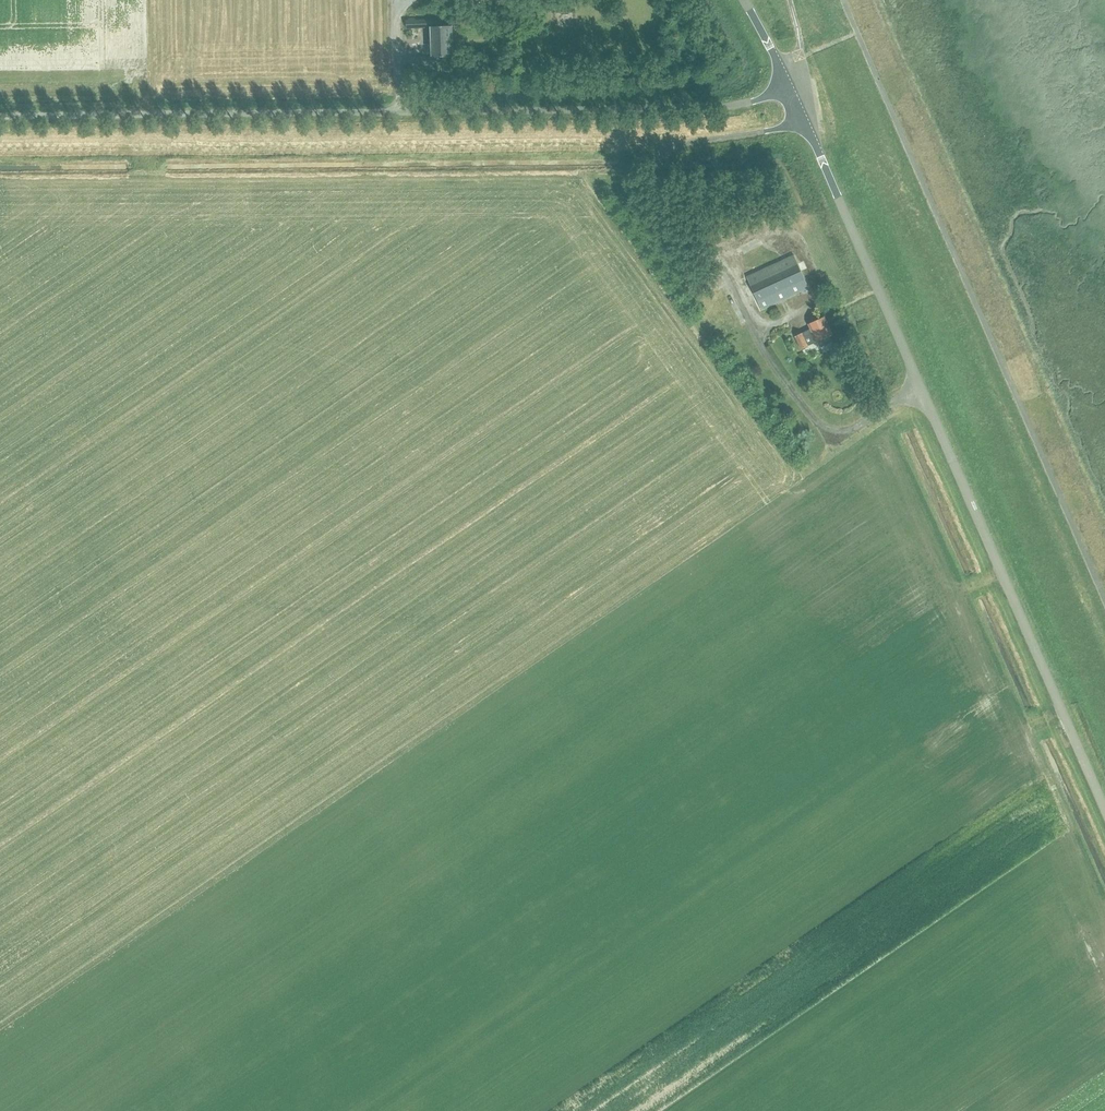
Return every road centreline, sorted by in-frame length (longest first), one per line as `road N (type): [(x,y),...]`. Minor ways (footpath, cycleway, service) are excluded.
road 1 (unclassified): [(0,117),(699,109),(757,101),(788,87)]
road 2 (unclassified): [(1104,809),(788,87)]

